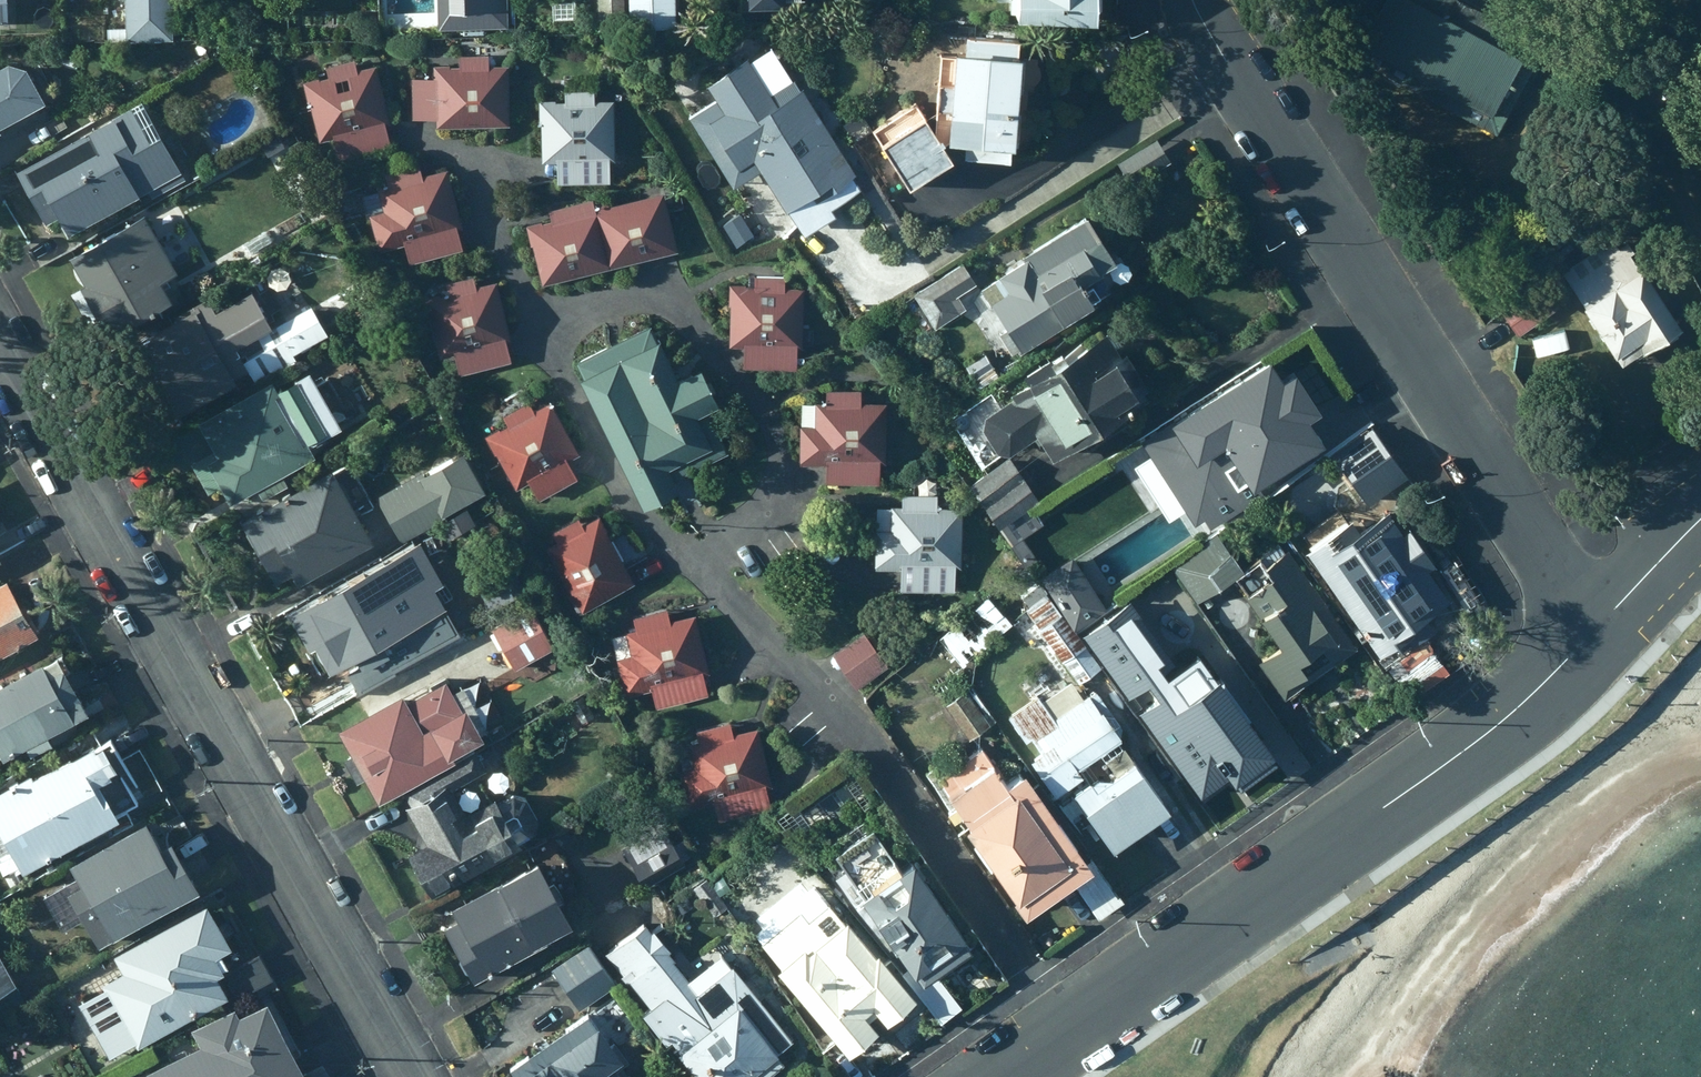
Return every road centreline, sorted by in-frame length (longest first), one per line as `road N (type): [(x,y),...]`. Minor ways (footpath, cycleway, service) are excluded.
road 1 (residential): [(412,1076),(0,337)]
road 2 (tertiary): [(995,1076),(1482,739),(1592,630)]
road 3 (residential): [(1193,0),(1592,630)]
road 4 (tertiary): [(1592,630),(1700,519)]

